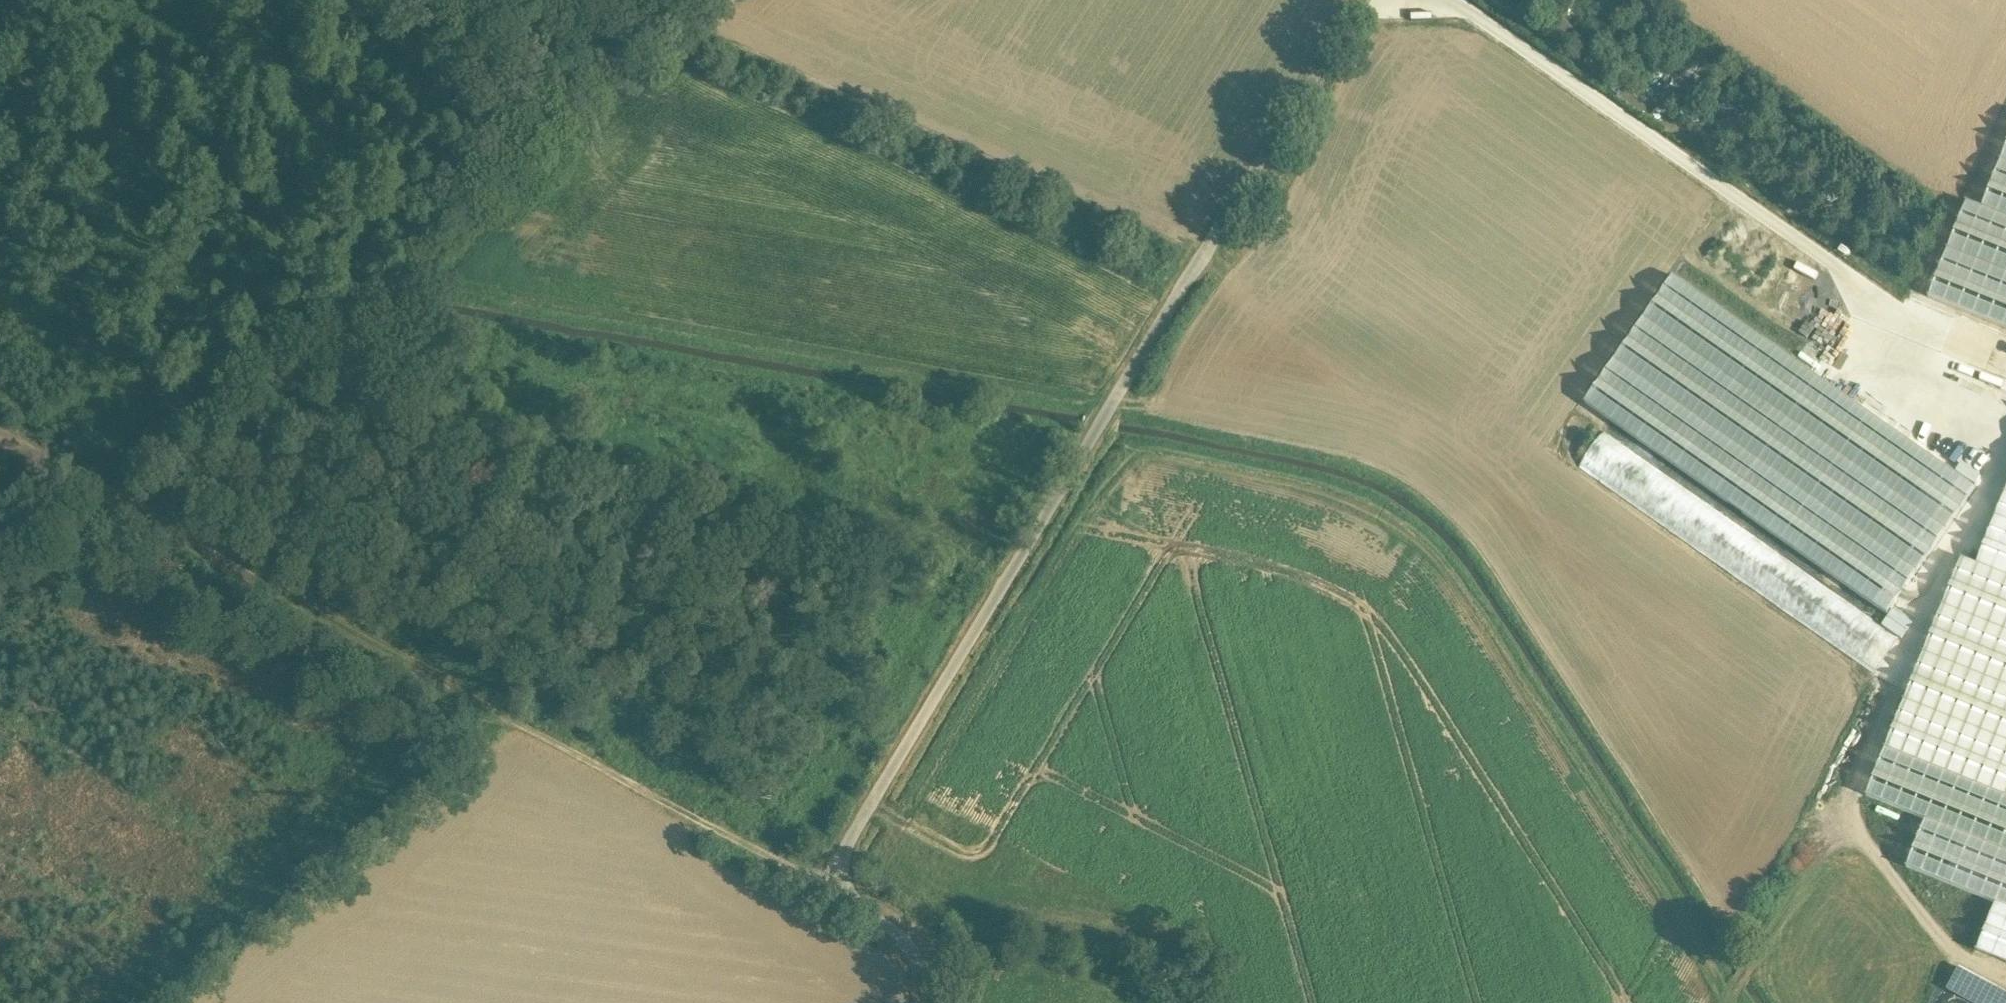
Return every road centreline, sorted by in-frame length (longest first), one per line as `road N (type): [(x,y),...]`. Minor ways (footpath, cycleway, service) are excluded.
road 1 (track): [(1360,0),(840,872),(914,955),(929,1002)]
road 2 (track): [(840,872),(47,438),(0,465)]

